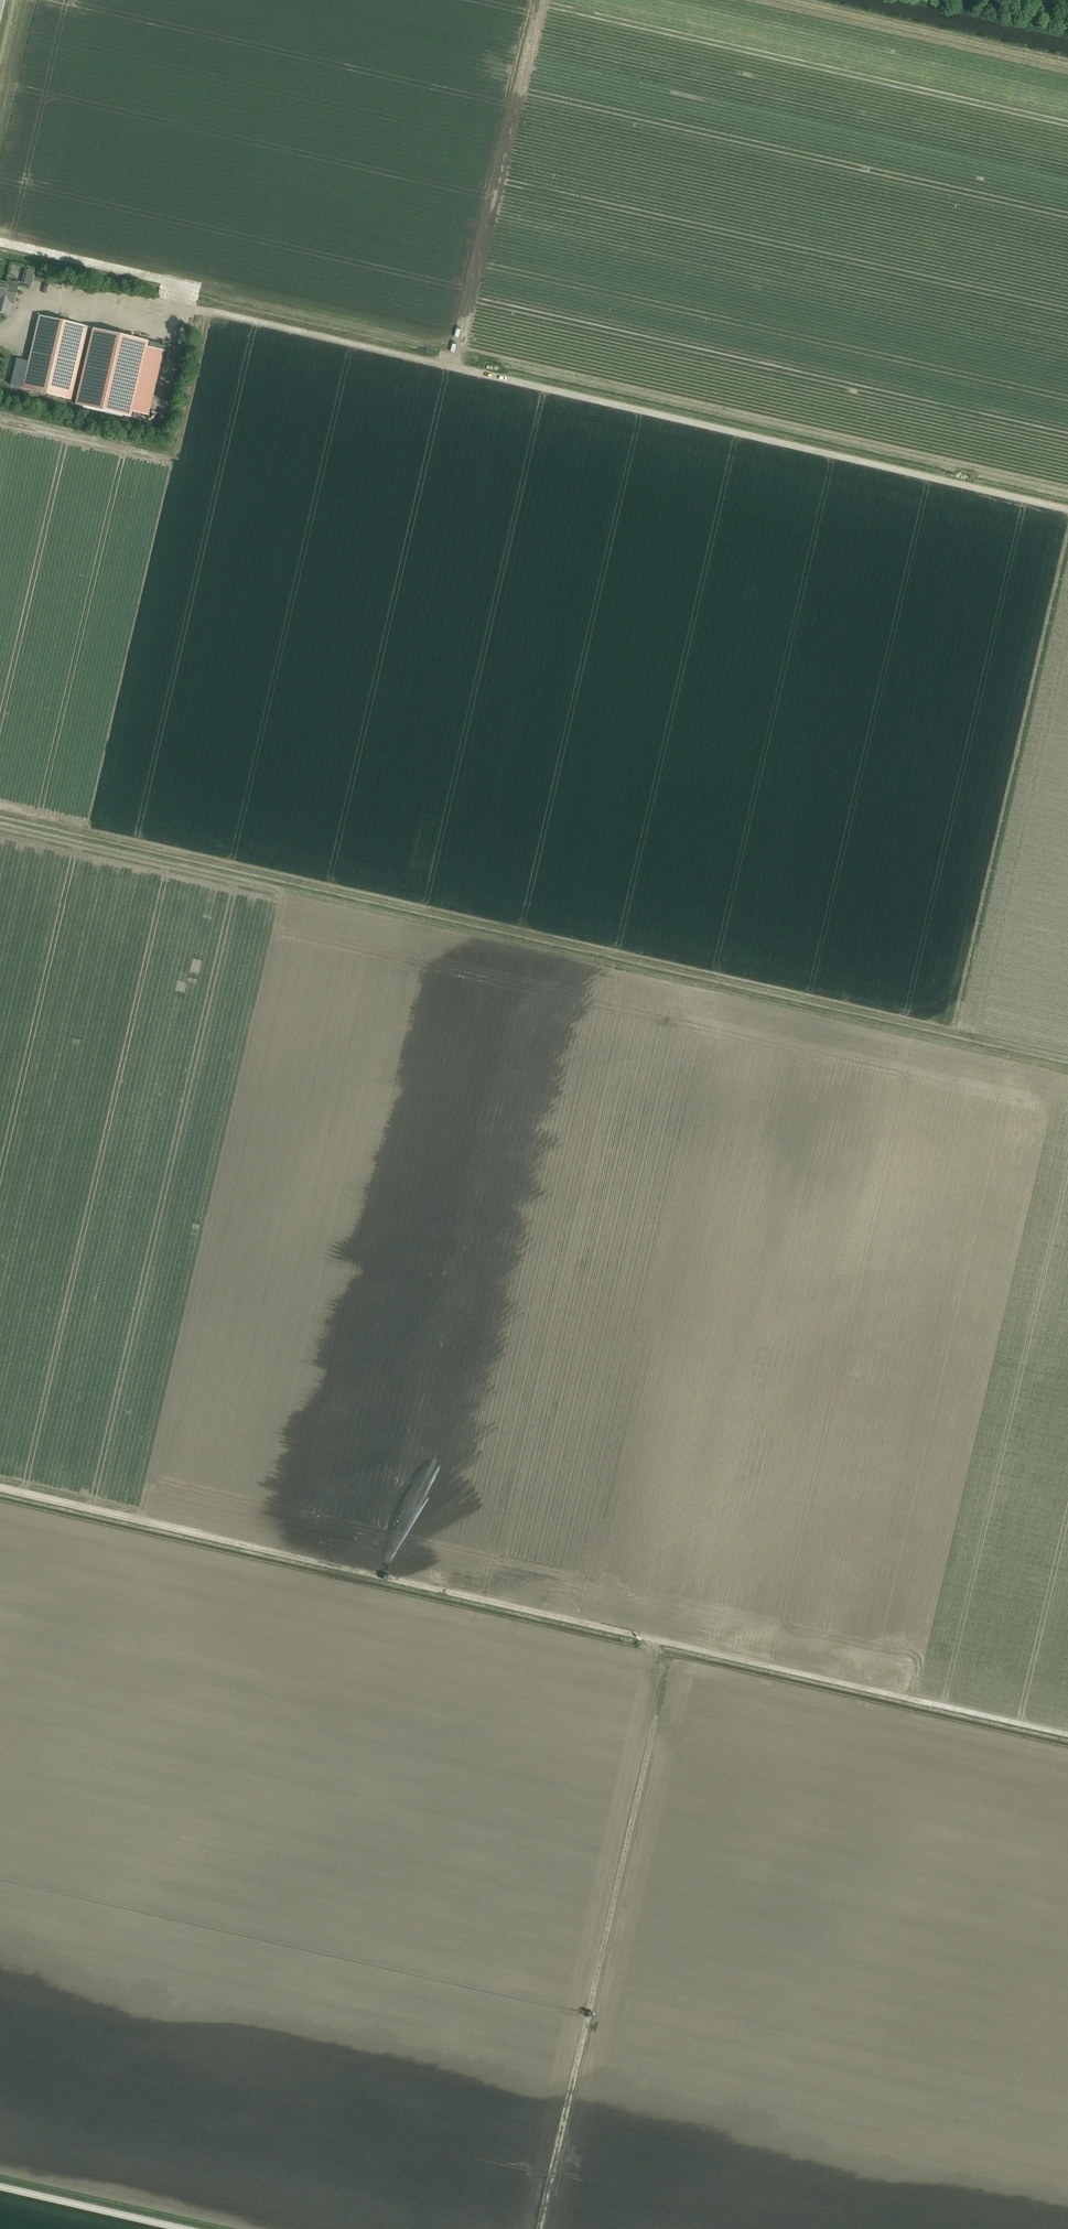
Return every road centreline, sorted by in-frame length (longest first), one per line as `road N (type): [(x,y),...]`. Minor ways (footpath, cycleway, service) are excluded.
road 1 (unclassified): [(1067,1734),(0,1487)]
road 2 (track): [(179,2228),(0,2188)]

